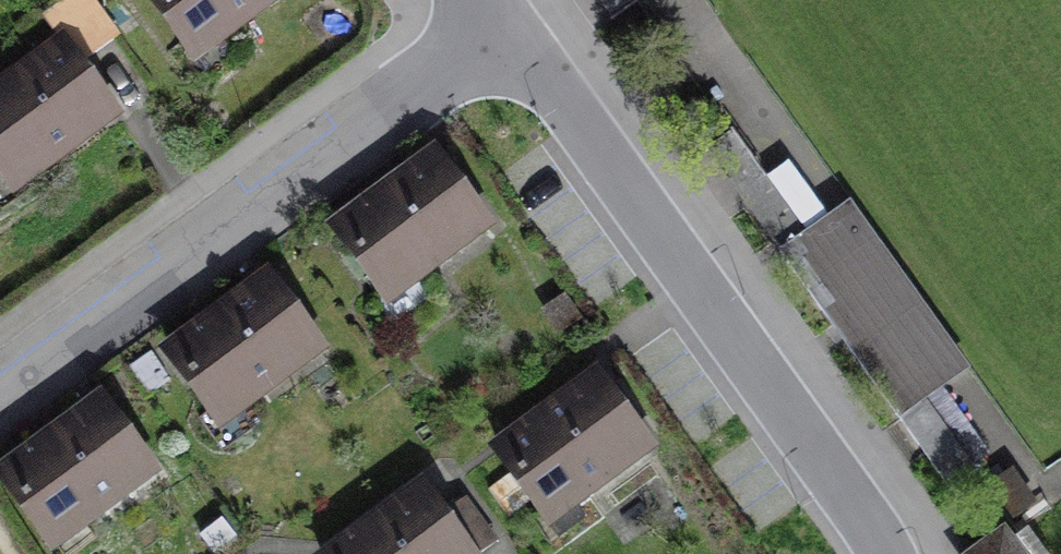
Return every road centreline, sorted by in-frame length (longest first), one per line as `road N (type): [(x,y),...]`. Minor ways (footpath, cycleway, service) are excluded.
road 1 (residential): [(487,20),(875,533),(882,553)]
road 2 (residential): [(0,386),(487,20)]

